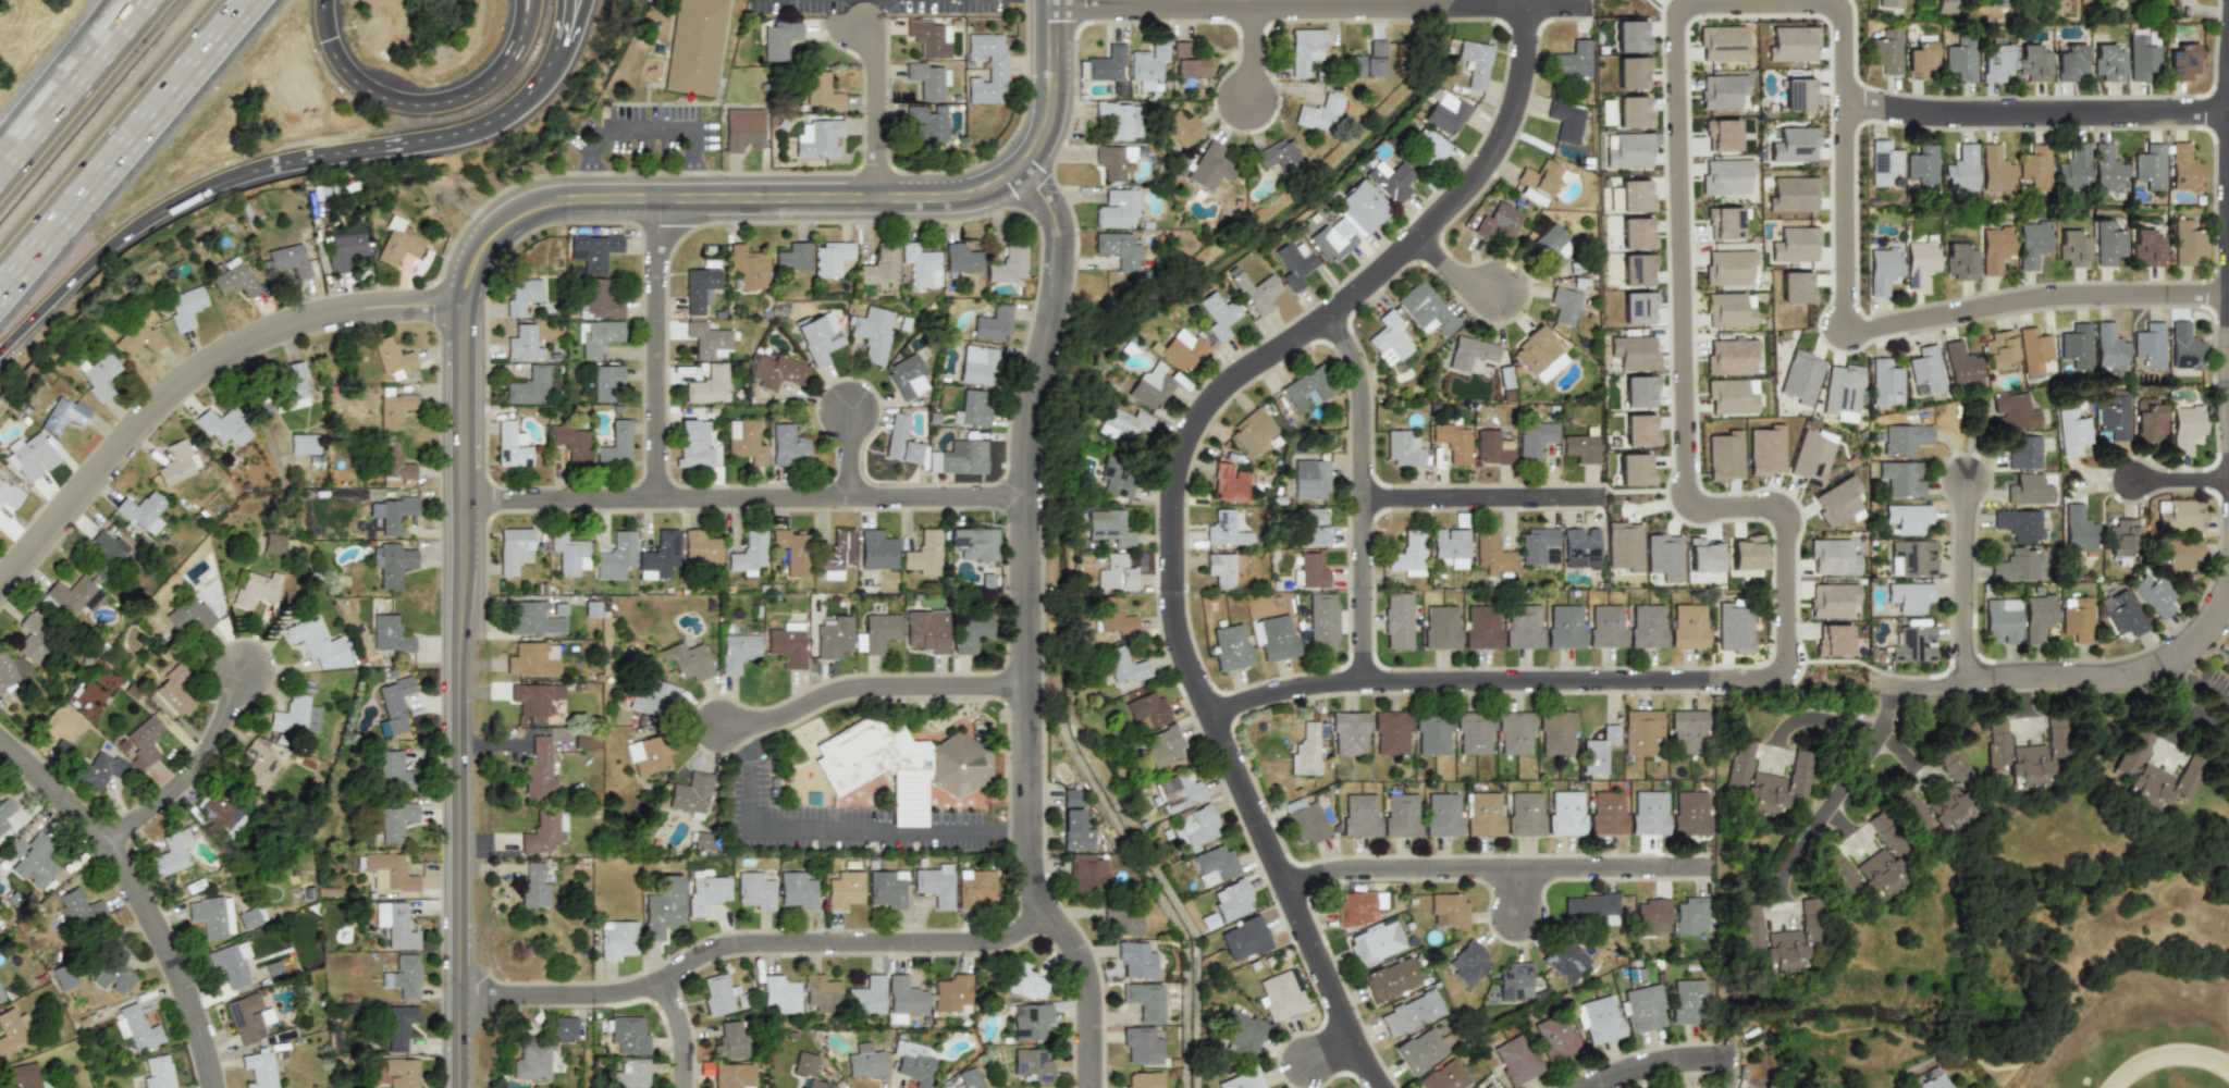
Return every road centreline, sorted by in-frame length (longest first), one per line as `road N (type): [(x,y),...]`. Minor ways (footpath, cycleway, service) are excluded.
road 1 (residential): [(1385,1087),(1194,669),(1182,607),(1183,490),(1195,447),(1219,409),(1382,286),(1492,174),(1525,102),(1529,14)]
road 2 (residential): [(1843,337),(1842,18),(1820,0),(1686,4),(1673,25),(1683,483),(1699,503),(1759,503),(1781,516),(1786,644),(1776,668),(1753,676)]
road 3 (tertiary): [(471,1087),(475,313),(490,272),(537,227),(578,213),(667,211)]
road 4 (residential): [(1096,1087),(1092,985),(1035,880),(1034,469),(1059,265),(1047,207),(1024,184)]
road 5 (residential): [(471,1004),(630,1001),(719,959),(752,953),(1003,952),(1052,920)]
road 6 (residential): [(0,603),(158,422),(245,356),(349,319),(475,313)]
road 7 (residential): [(471,511),(1035,506)]
road 8 (residential): [(1212,713),(1306,684),(1371,678),(1753,676)]
road 9 (residential): [(1058,8),(1259,16),(1602,13)]
road 10 (residential): [(1295,897),(1358,878),(1723,875)]
road 11 (residential): [(220,1087),(198,1010),(145,902),(78,815),(0,744)]
road 12 (residential): [(2228,293),(2028,299),(1843,337)]
road 13 (motorway): [(0,296),(252,0)]
road 14 (residential): [(2228,112),(1943,112),(1844,100)]
road 15 (residential): [(2228,589),(2192,641),(2153,663),(1943,693),(1880,683)]
road 16 (residential): [(1371,678),(1370,407),(1362,370),(1335,324)]
road 17 (tertiary): [(667,211),(959,208),(1024,184)]
road 18 (motorway): [(253,173),(461,136),(501,120),(556,60)]
road 19 (motorway): [(521,0),(514,49),(493,81),(434,109),(405,108),(365,89),(331,42),(325,0)]
road 20 (residential): [(1034,688),(884,684),(840,690),(795,712),(722,722)]
road 21 (motorway): [(0,355),(111,249),(178,206),(253,173)]
road 22 (residential): [(667,509),(667,211)]
road 23 (residential): [(1371,506),(1613,504)]
road 24 (residential): [(112,854),(208,771),(256,676)]
road 25 (motorway): [(143,0),(0,168)]
road 26 (residential): [(1891,715),(1795,857),(1785,904)]
road 27 (residential): [(1979,687),(1975,489)]
road 28 (tertiary): [(1024,184),(1046,156),(1057,104),(1057,0)]
road 29 (motorway): [(115,0),(0,152)]
road 30 (residential): [(888,208),(886,75),(866,29)]
road 31 (residential): [(1920,771),(1884,730),(1808,719),(1790,728),(1782,745)]

